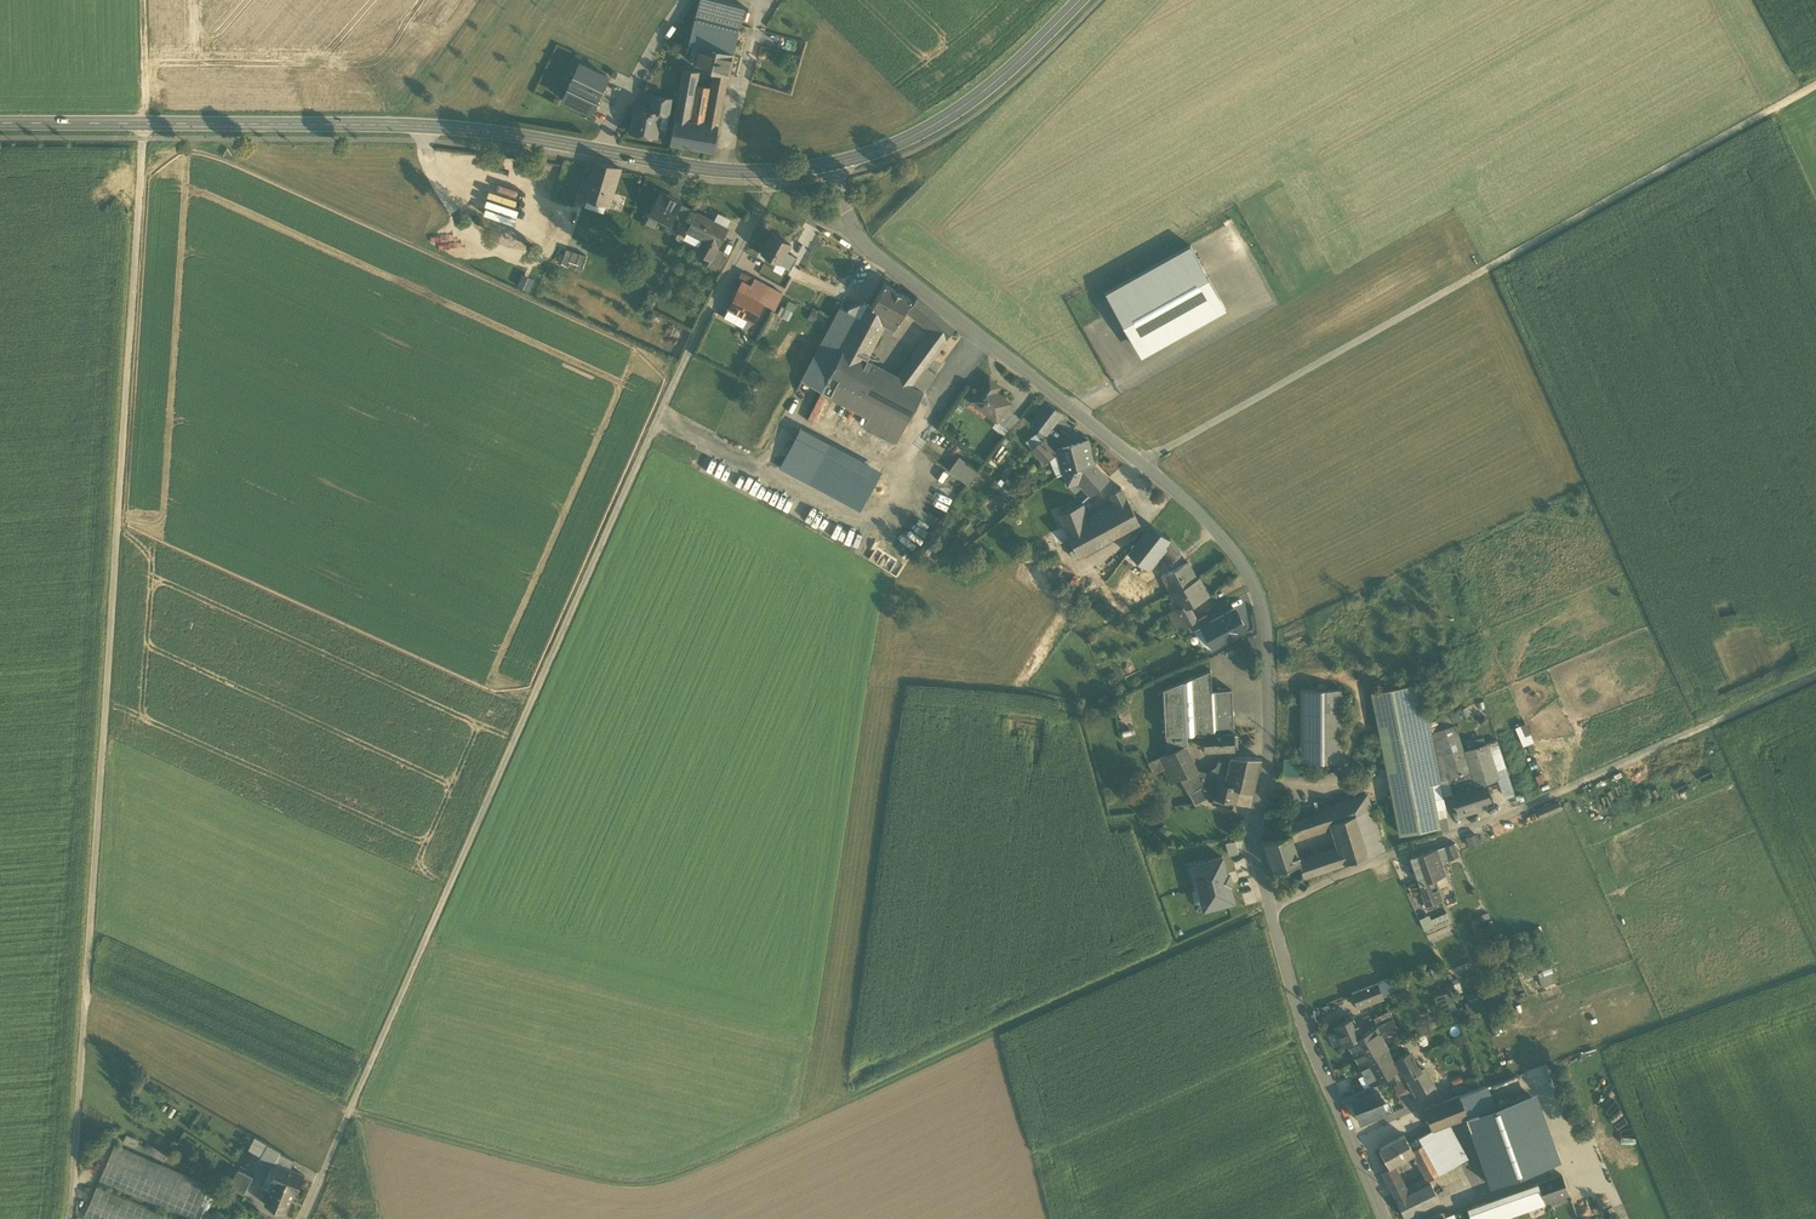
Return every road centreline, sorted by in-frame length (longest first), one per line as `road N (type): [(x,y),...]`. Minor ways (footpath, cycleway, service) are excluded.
road 1 (track): [(85,992),(350,1111),(642,1186),(1269,906)]
road 2 (track): [(144,0),(143,138),(70,1218)]
road 3 (residential): [(1269,906),(1254,848),(1268,761),(1271,634),(1262,587),(1195,505),(870,245),(836,163)]
road 4 (tertiary): [(0,124),(423,126),(775,172)]
road 5 (track): [(1143,461),(1815,84)]
road 6 (track): [(350,1111),(657,421)]
road 7 (track): [(1815,676),(1496,820)]
road 8 (residential): [(1383,1218),(1305,1031),(1269,906)]
road 9 (tertiary): [(836,163),(911,138),(984,92),(1080,0)]
road 10 (residential): [(657,421),(775,172)]
road 11 (unclassified): [(1496,820),(1269,906)]
road 12 (track): [(687,0),(600,149)]
road 13 (track): [(423,126),(428,154),(497,247)]

